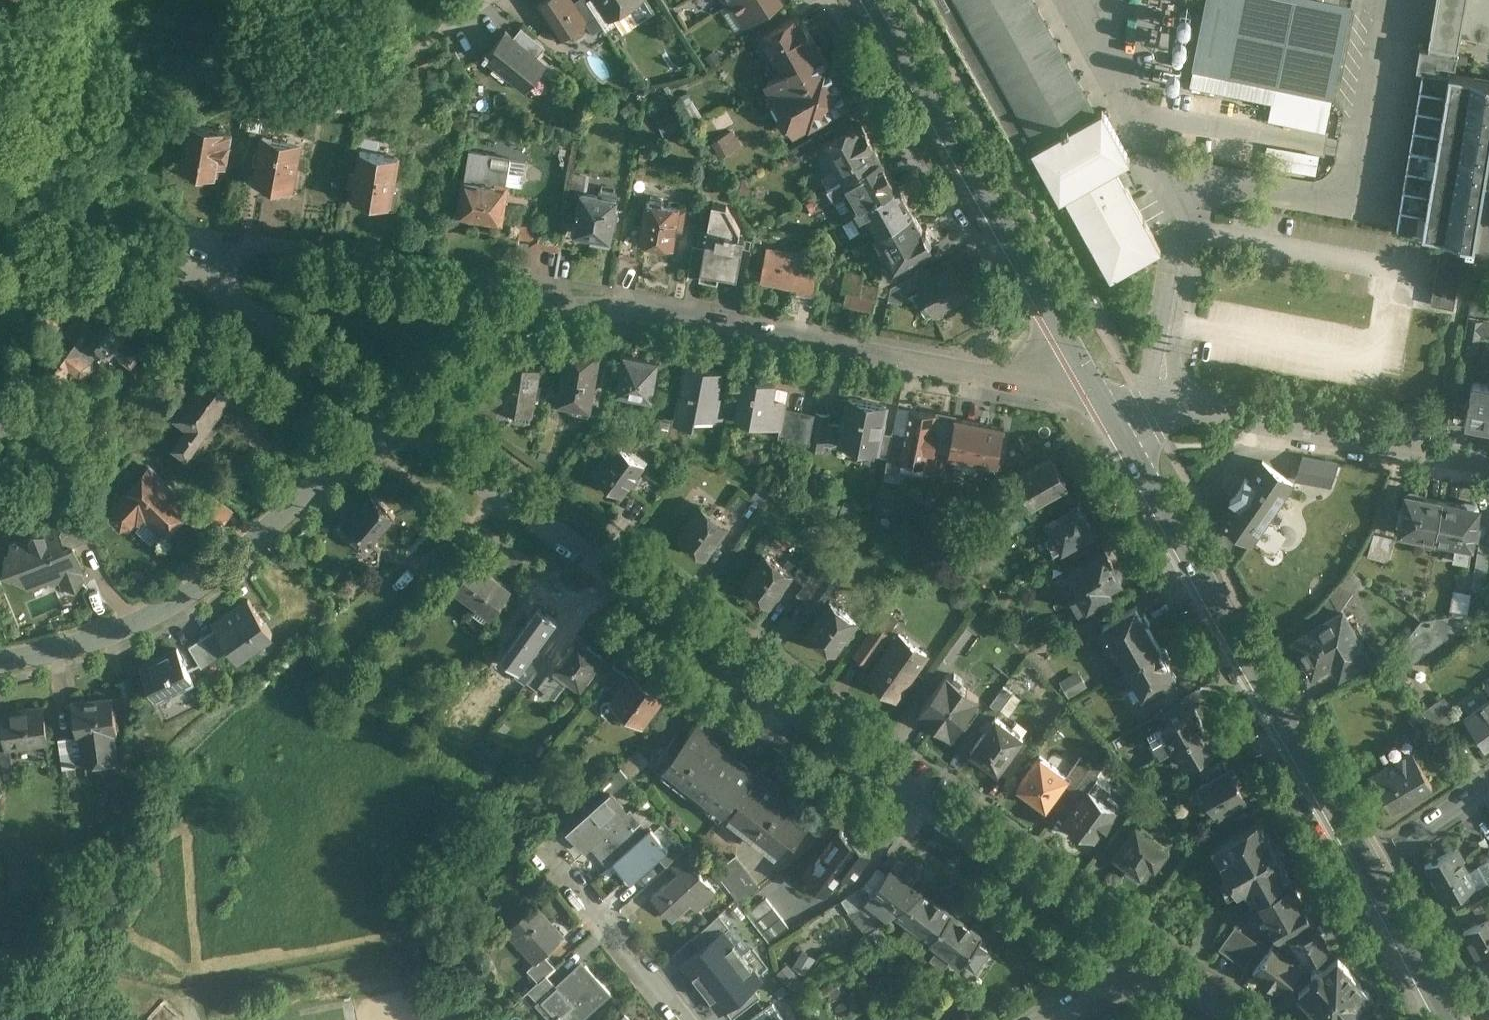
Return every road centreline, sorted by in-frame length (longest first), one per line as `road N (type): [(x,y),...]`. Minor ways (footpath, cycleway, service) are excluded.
road 1 (residential): [(1145,963),(390,419)]
road 2 (residential): [(1096,389),(588,298),(519,307),(475,330),(436,360),(390,419)]
road 3 (secondary): [(1096,389),(1368,859)]
road 4 (residential): [(390,419),(169,603),(81,637),(0,654)]
road 5 (secondary): [(872,0),(1096,389)]
road 6 (residential): [(1488,456),(1096,389)]
road 7 (residential): [(390,419),(216,286)]
road 8 (residential): [(564,873),(685,1019)]
road 9 (secondary): [(1368,859),(1449,1019)]
road 10 (residential): [(1488,778),(1368,859)]

